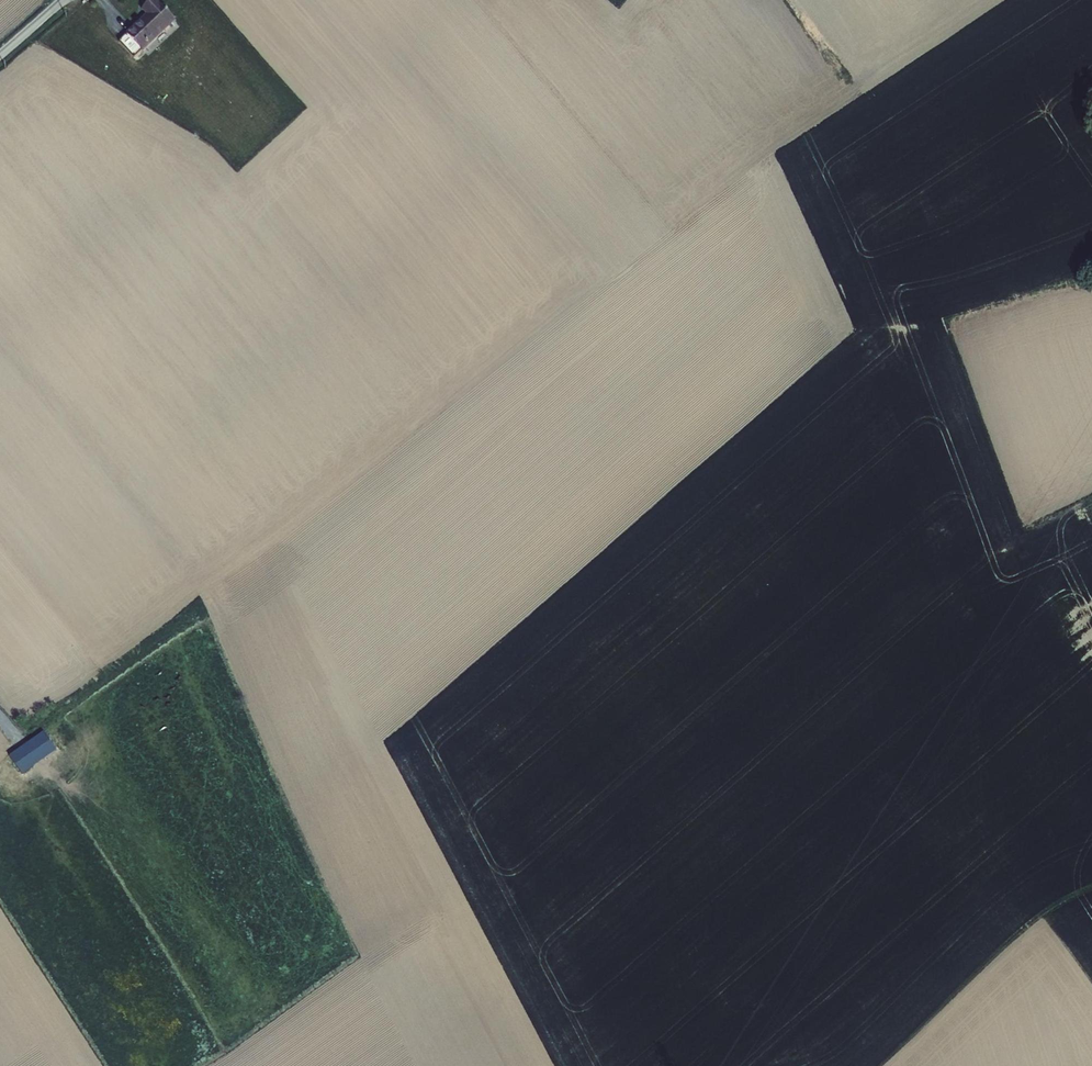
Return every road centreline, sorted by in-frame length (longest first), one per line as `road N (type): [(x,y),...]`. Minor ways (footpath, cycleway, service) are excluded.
road 1 (track): [(1091,889),(1059,900),(877,1065)]

